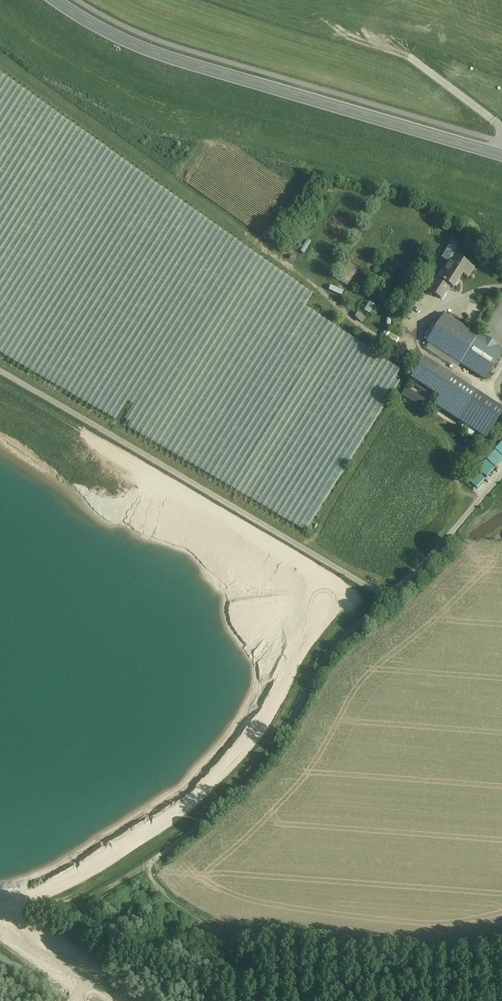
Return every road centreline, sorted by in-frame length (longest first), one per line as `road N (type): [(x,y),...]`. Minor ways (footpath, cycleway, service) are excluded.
road 1 (track): [(147,864),(250,777),(280,742),(323,660),(386,596),(0,373)]
road 2 (secondary): [(501,158),(152,56),(52,0)]
road 3 (track): [(123,1000),(21,937)]

